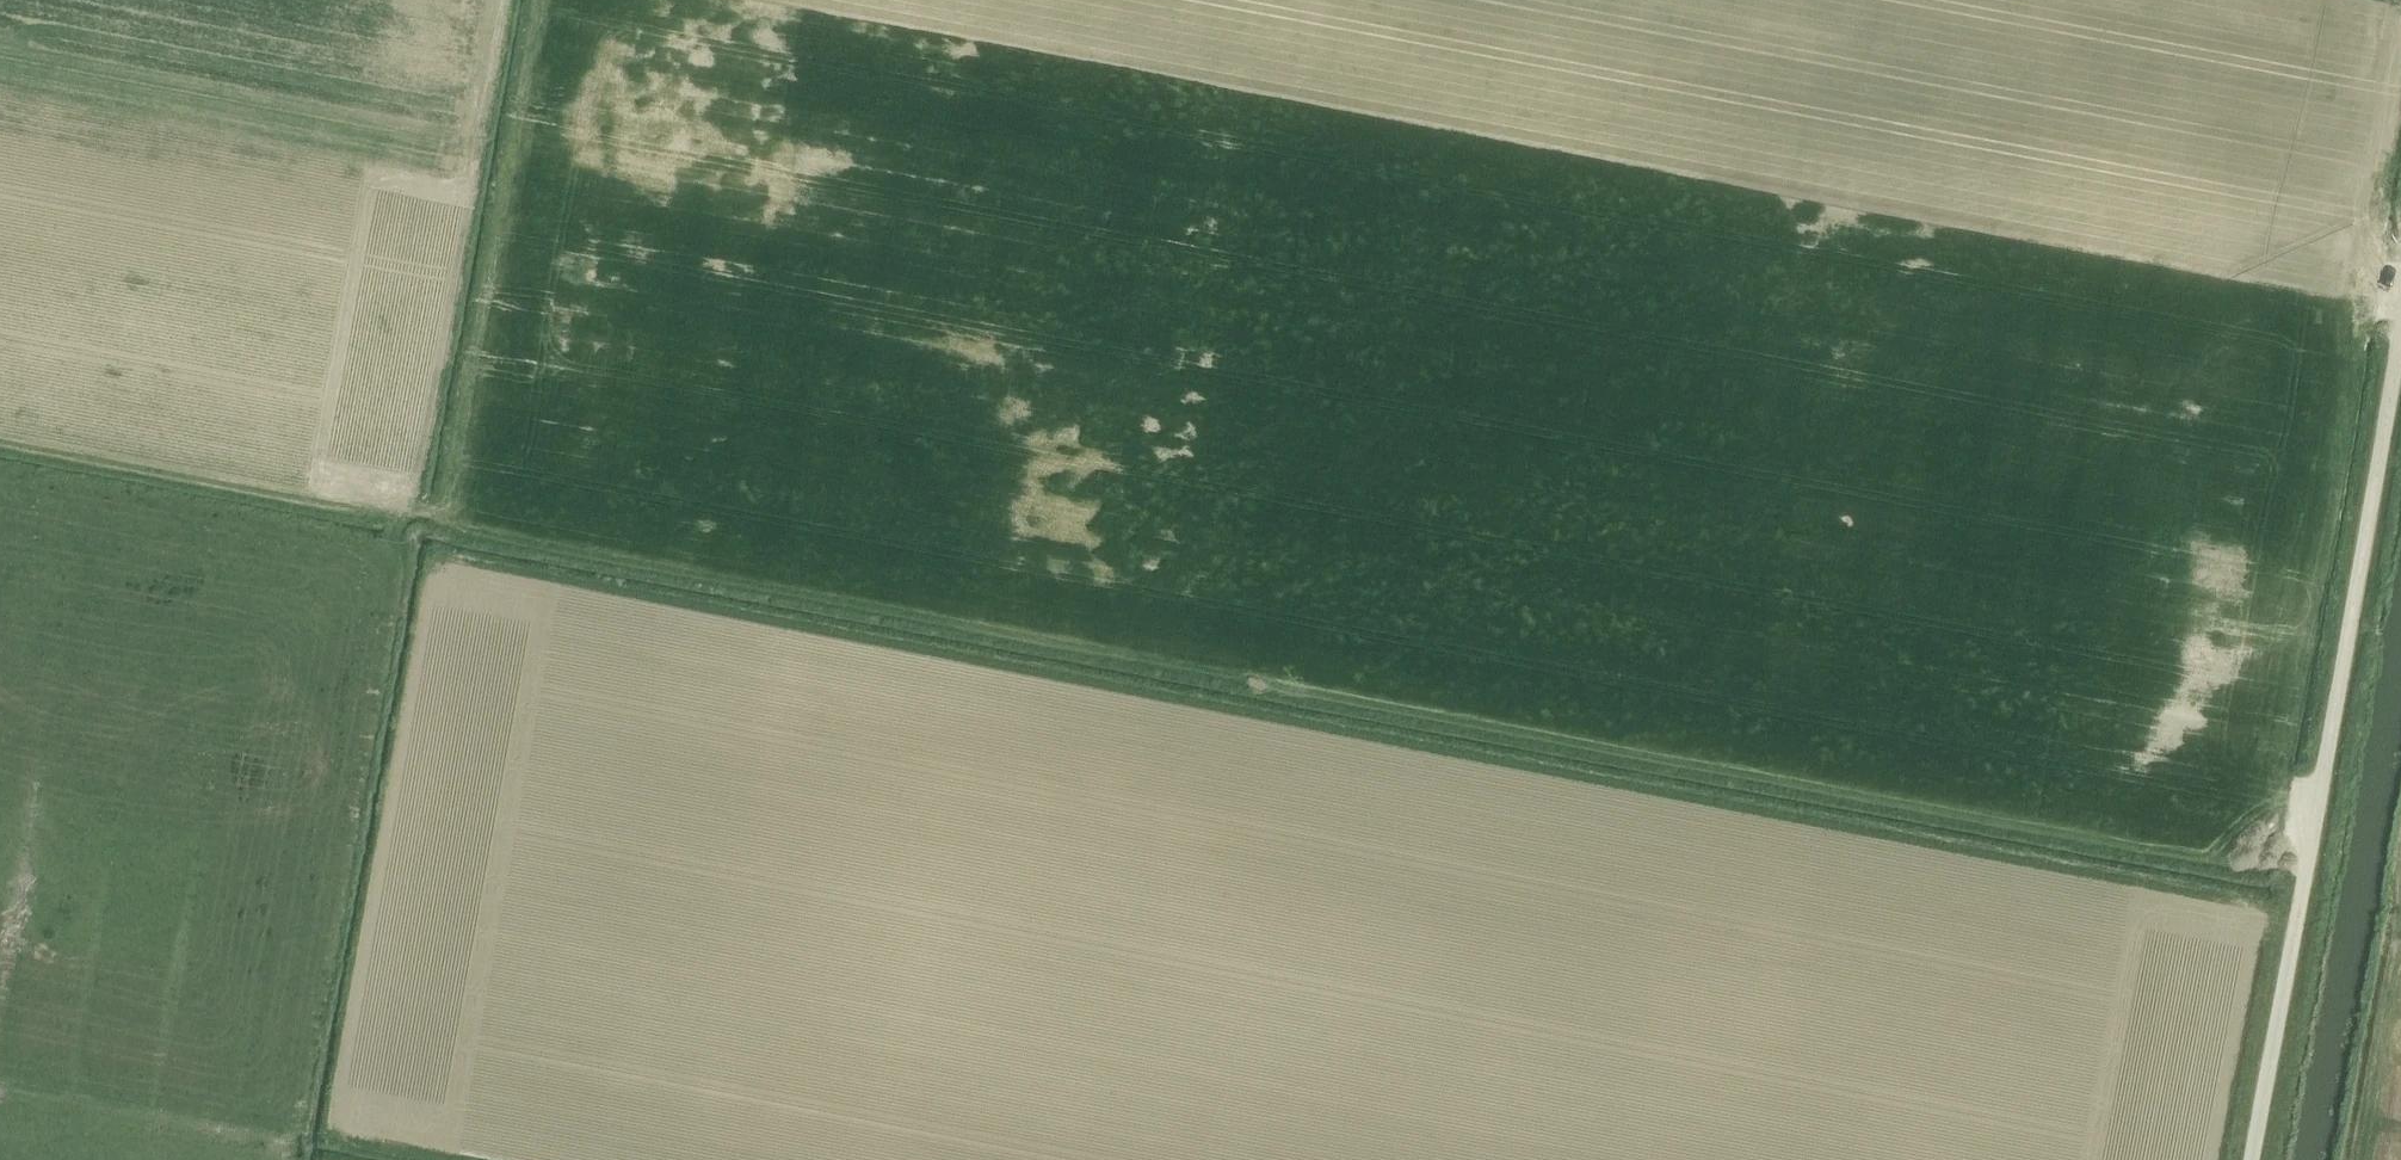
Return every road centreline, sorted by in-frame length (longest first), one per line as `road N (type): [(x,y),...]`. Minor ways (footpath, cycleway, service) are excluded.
road 1 (track): [(0,440),(374,510),(396,503),(416,476),(501,0)]
road 2 (unclassified): [(2250,1159),(2400,324)]

